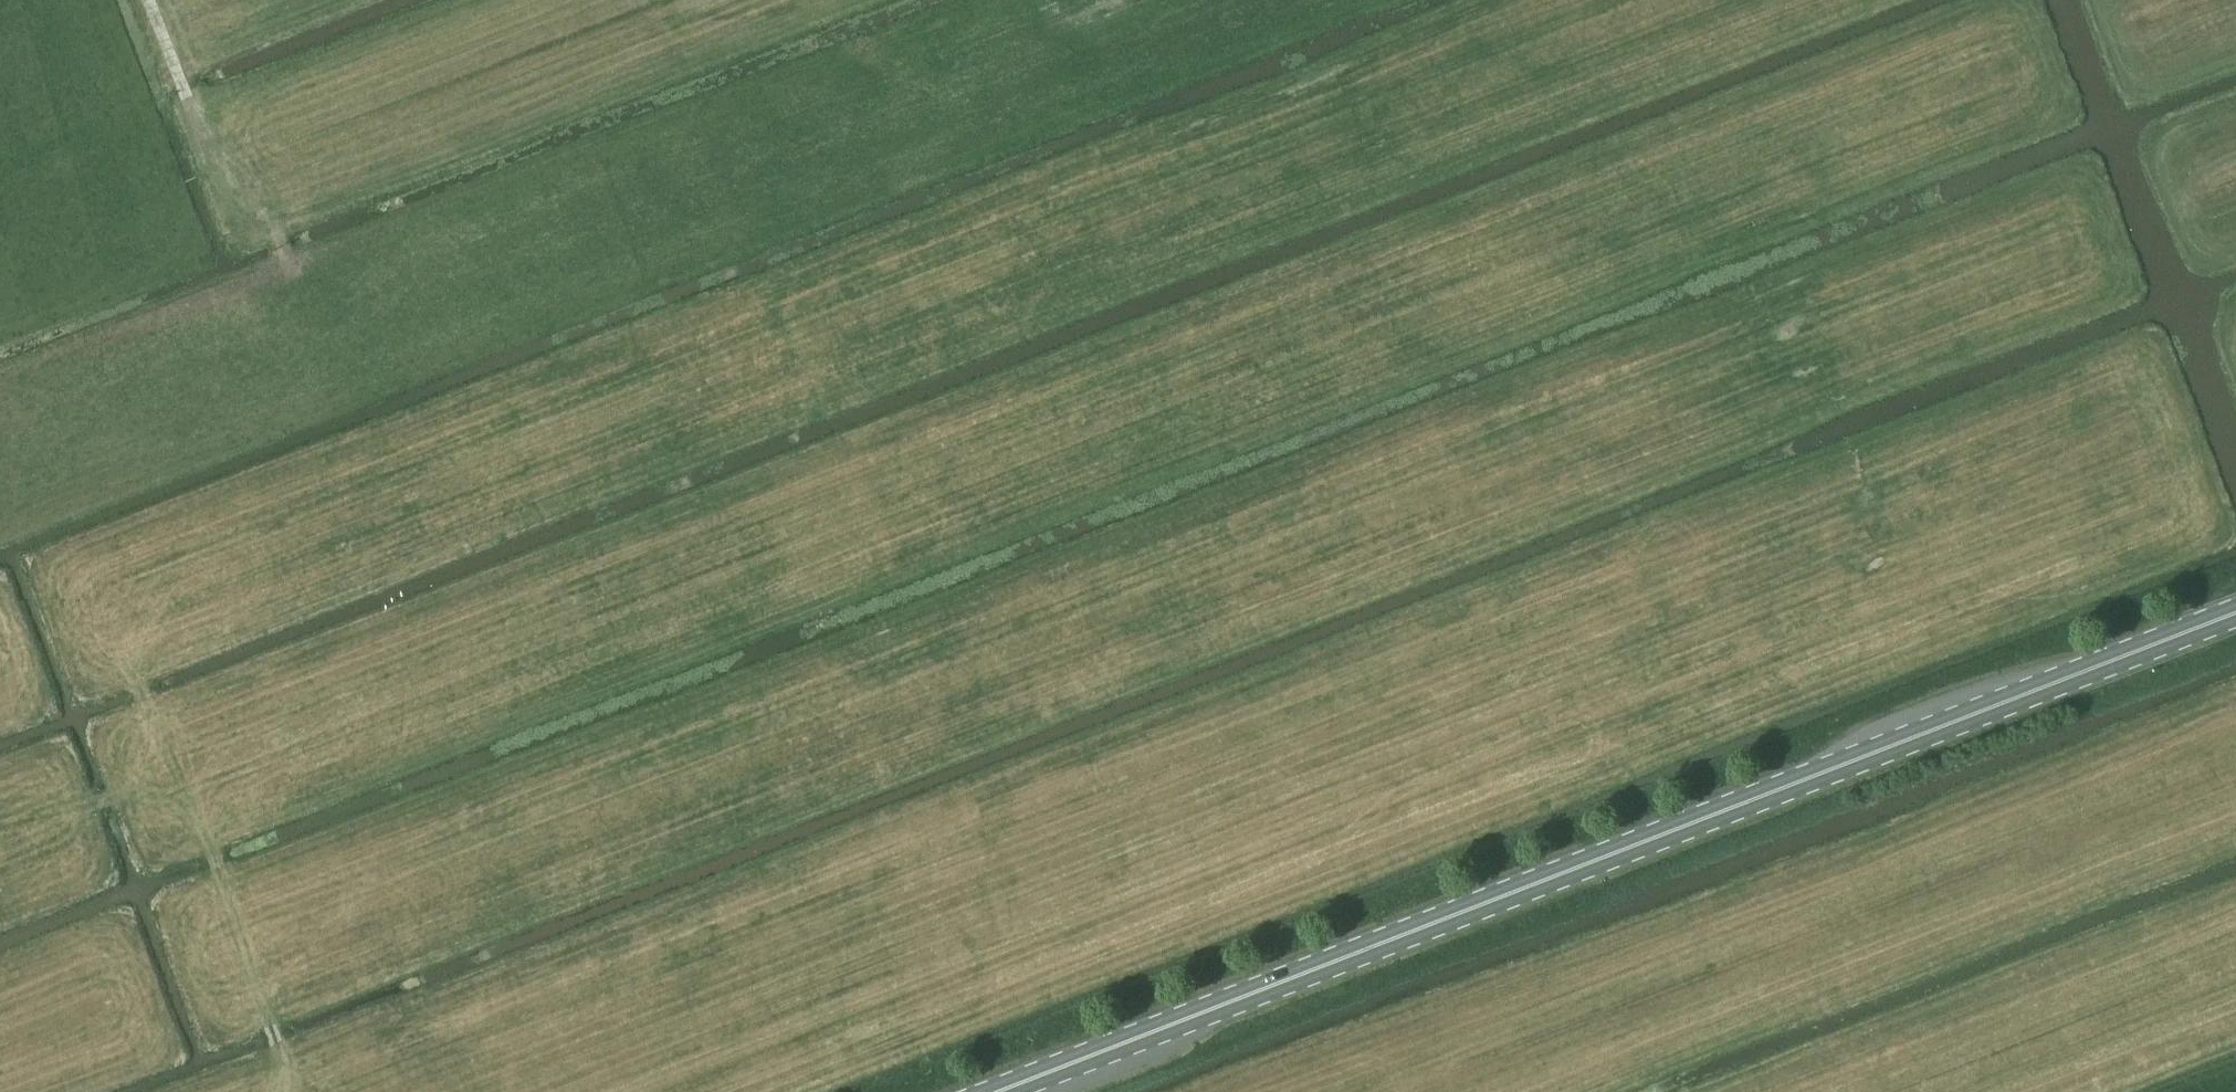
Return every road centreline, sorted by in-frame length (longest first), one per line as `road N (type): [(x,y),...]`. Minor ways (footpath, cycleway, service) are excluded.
road 1 (primary): [(1000,1091),(2235,613)]
road 2 (track): [(152,0),(210,145)]

